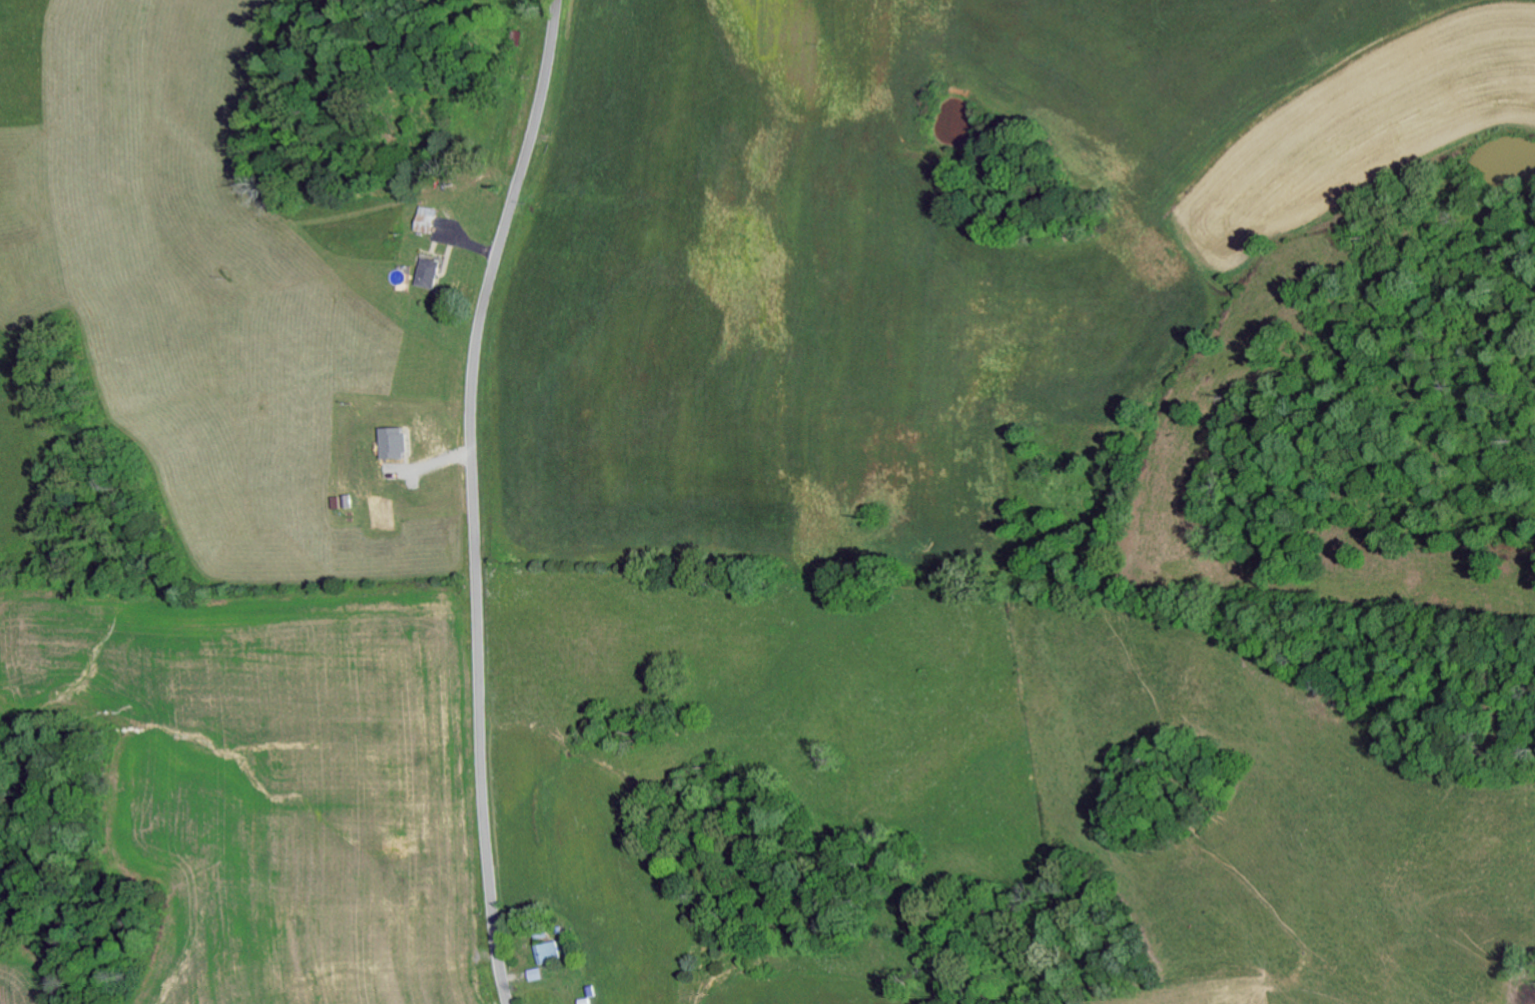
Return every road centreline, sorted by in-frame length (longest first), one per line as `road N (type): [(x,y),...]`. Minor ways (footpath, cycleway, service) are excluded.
road 1 (secondary): [(508,1003),(486,799),(473,406),(485,318),(559,0)]

